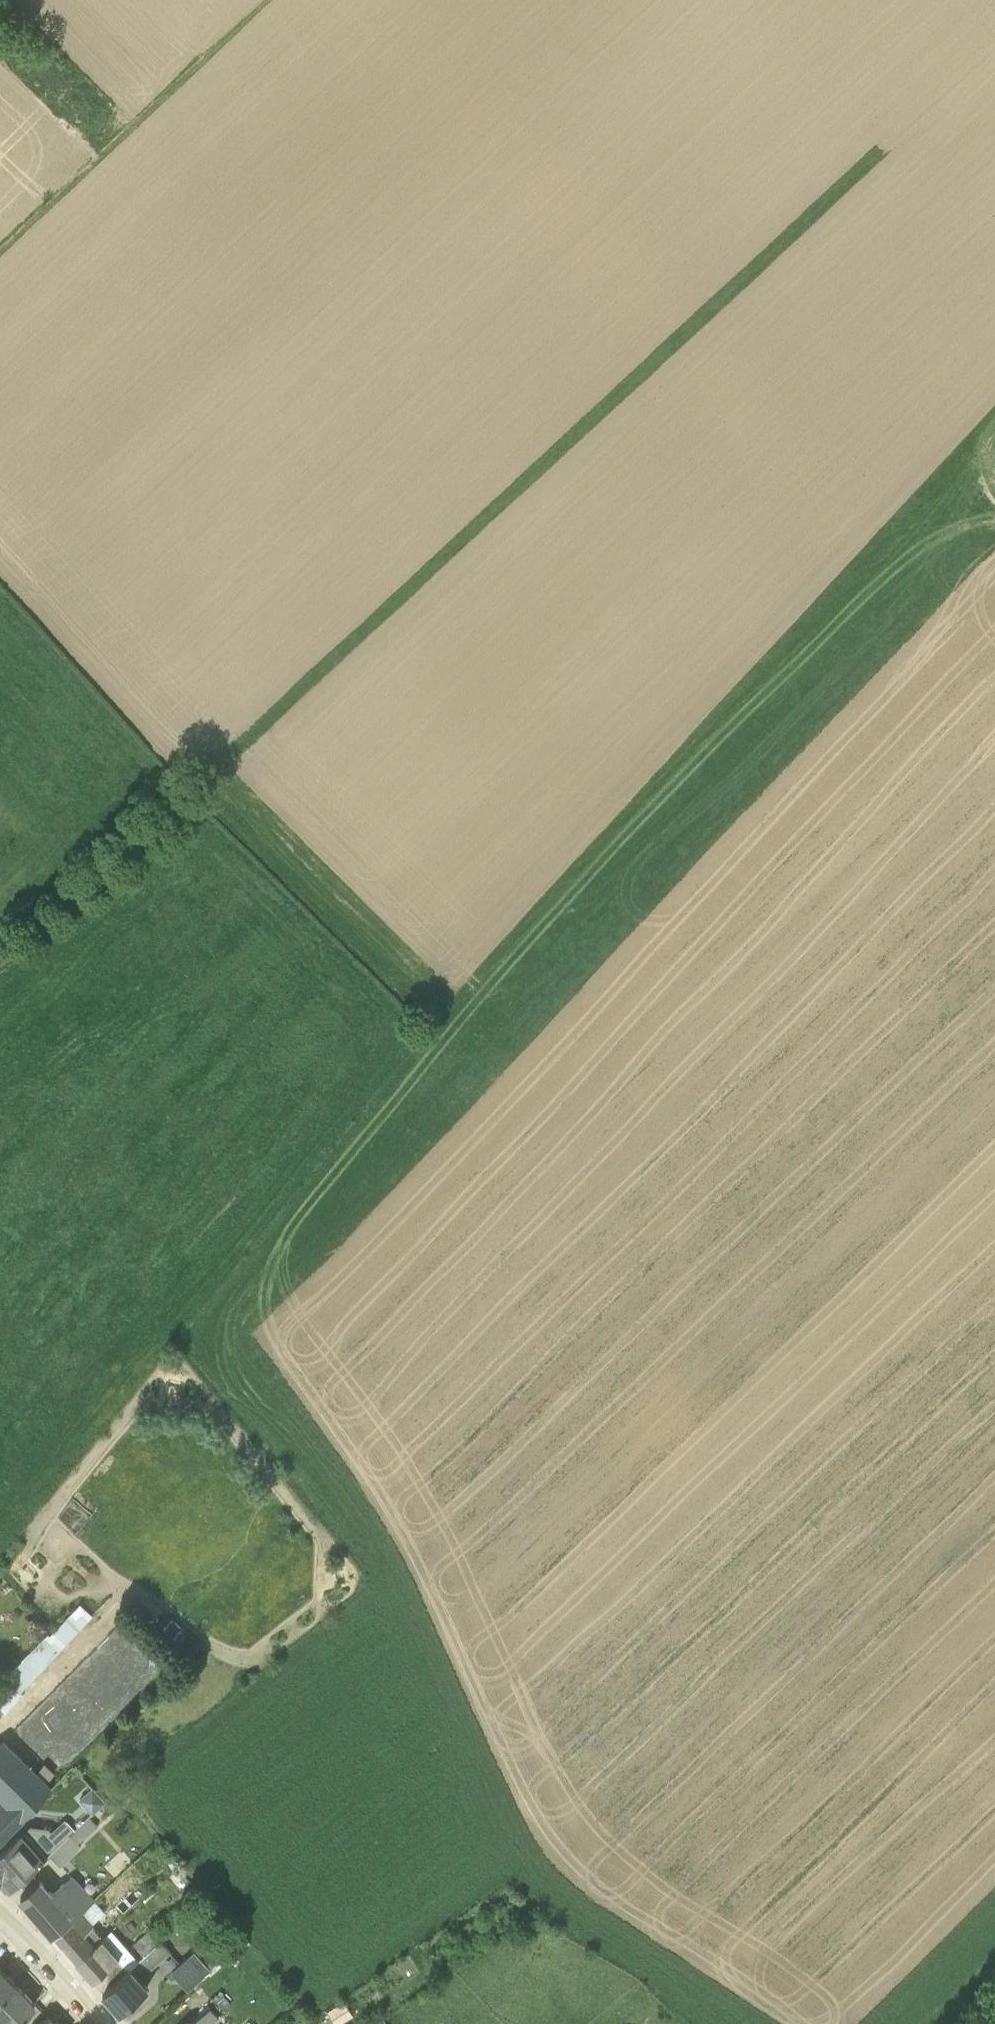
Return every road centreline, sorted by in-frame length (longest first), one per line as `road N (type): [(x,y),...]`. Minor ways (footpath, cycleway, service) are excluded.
road 1 (unclassified): [(102,2023),(0,1914)]

